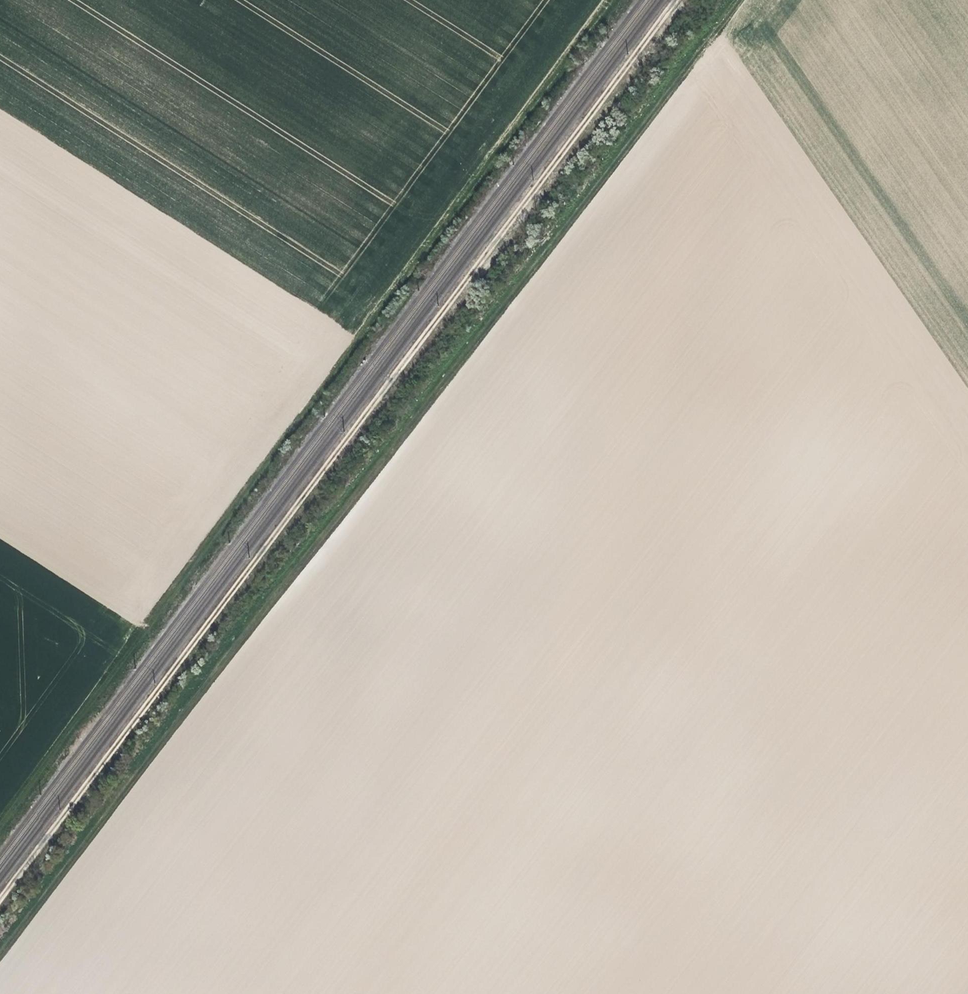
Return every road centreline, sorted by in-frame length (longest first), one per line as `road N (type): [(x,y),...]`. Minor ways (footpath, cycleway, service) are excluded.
road 1 (track): [(676,0),(0,901)]

